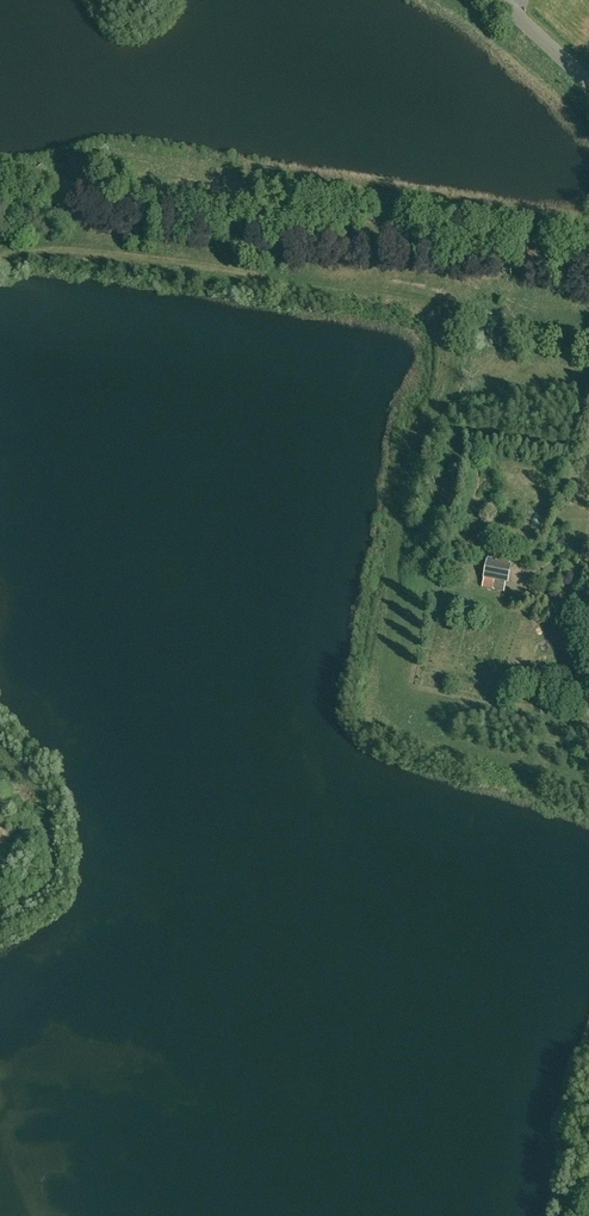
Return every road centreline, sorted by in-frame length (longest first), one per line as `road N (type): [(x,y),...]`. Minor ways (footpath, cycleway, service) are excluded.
road 1 (track): [(588,263),(0,182)]

